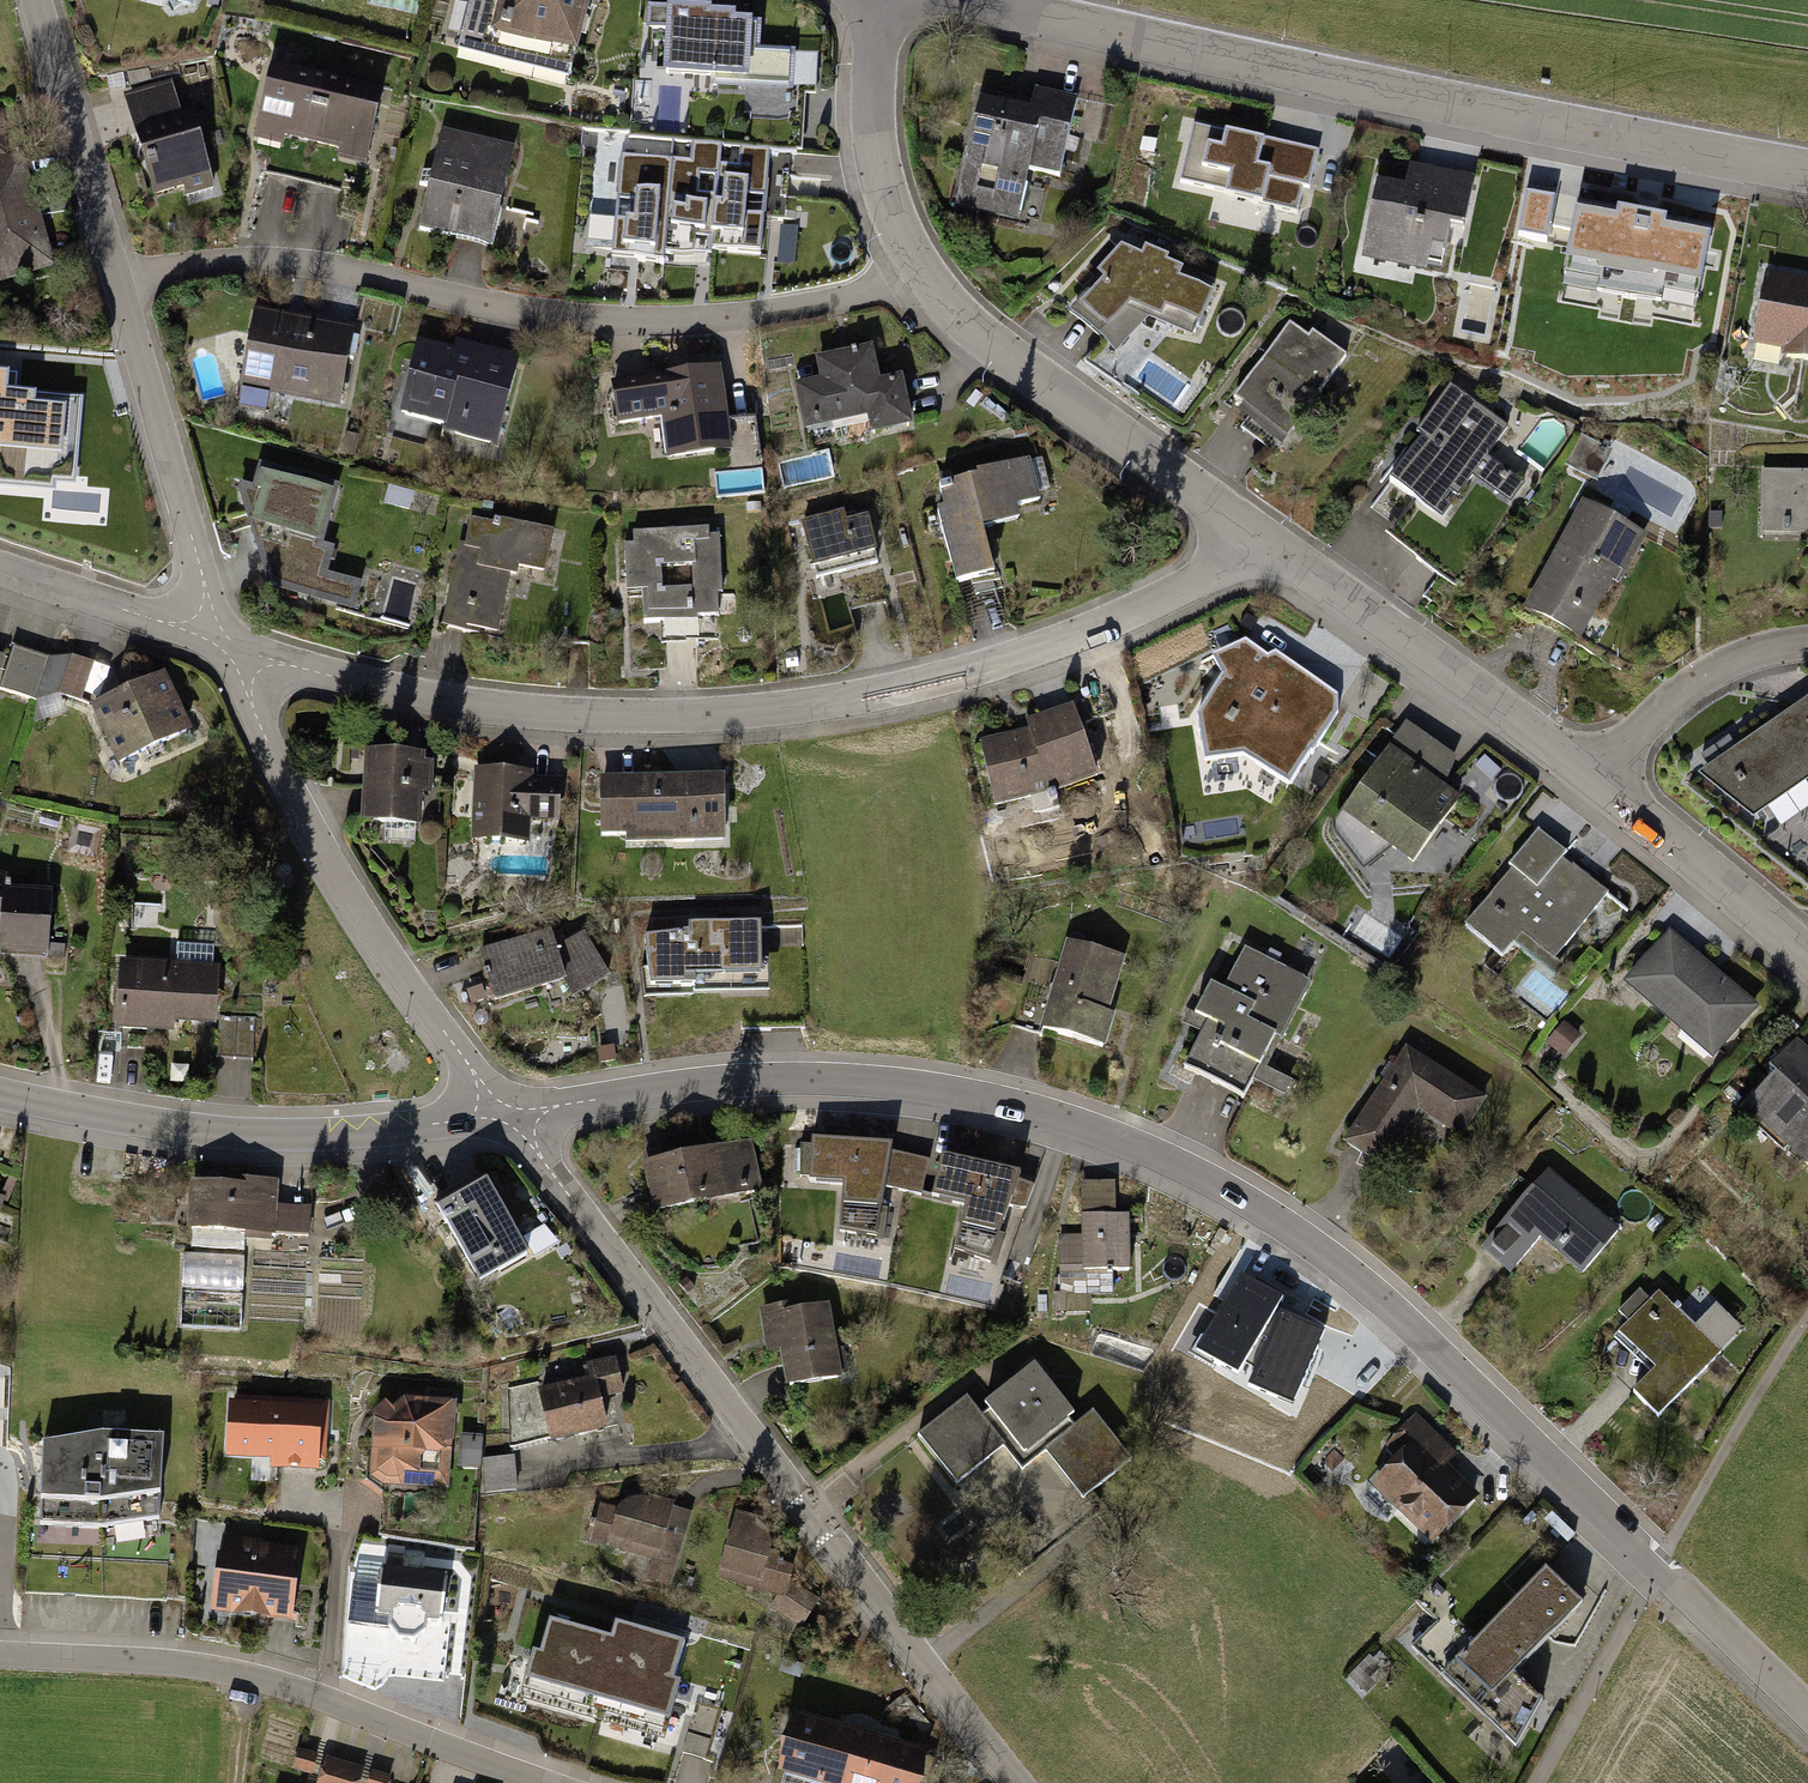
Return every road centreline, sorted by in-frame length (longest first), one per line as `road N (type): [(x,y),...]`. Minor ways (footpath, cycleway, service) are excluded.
road 1 (residential): [(506,1112),(721,1080),(798,1080),(929,1088),(1148,1150),(1228,1192),(1402,1319),(1807,1718)]
road 2 (residential): [(1269,524),(1175,586),(1009,664),(843,699),(587,716),(420,697),(224,642)]
road 3 (residential): [(976,0),(1265,66),(1807,170)]
road 4 (residential): [(1019,1782),(506,1112)]
road 5 (residential): [(914,264),(805,308),(691,323),(569,316),(291,257),(208,262),(121,289)]
road 6 (residential): [(0,1651),(205,1666),(291,1687),(547,1782)]
road 7 (residential): [(506,1112),(323,853),(224,642)]
road 8 (residential): [(0,1093),(151,1124),(295,1136),(506,1112)]
road 9 (residential): [(1269,524),(1031,378),(963,327),(914,264)]
road 10 (residential): [(1591,773),(1269,524)]
road 11 (residential): [(224,642),(121,289)]
road 12 (residential): [(121,289),(38,0)]
road 13 (residential): [(1807,965),(1591,773)]
road 14 (residential): [(914,264),(879,162),(871,0)]
road 15 (residential): [(1807,641),(1729,660),(1591,773)]
road 16 (residential): [(224,642),(0,566)]

